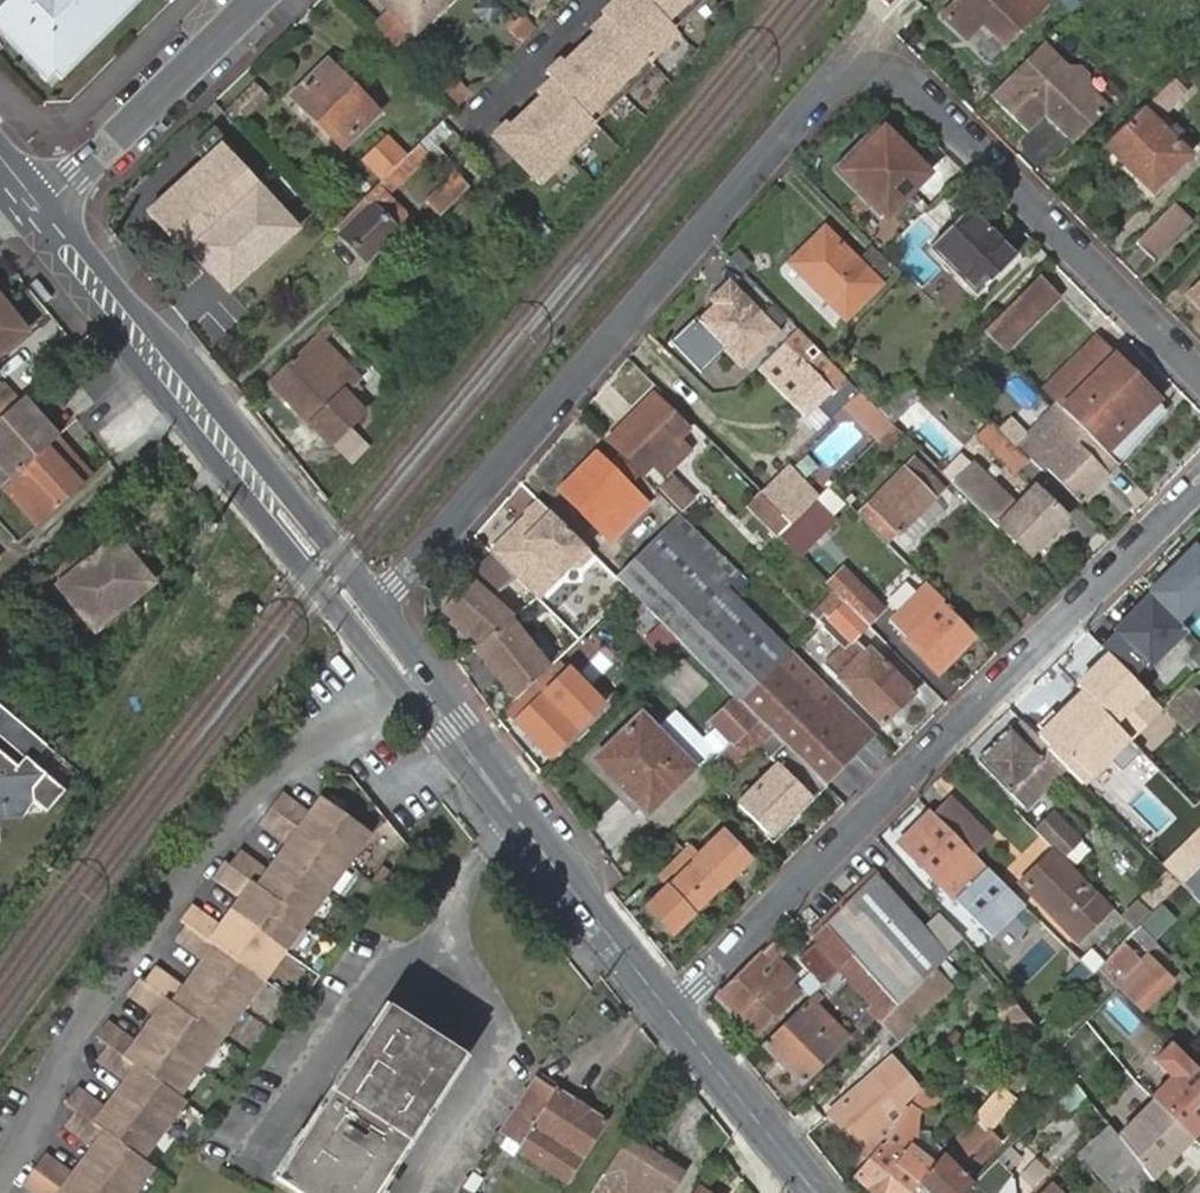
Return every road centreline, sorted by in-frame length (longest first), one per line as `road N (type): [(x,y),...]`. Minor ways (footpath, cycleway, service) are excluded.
road 1 (residential): [(1199,365),(898,74),(867,70),(836,80),(364,618)]
road 2 (residential): [(1199,490),(678,1006)]
road 3 (residential): [(0,1165),(236,819),(300,755),(417,686)]
road 4 (tertiary): [(36,214),(197,419),(307,538),(364,618)]
road 5 (tertiary): [(417,686),(678,1006)]
road 6 (tertiary): [(36,214),(254,0)]
road 7 (tertiary): [(678,1006),(821,1192)]

